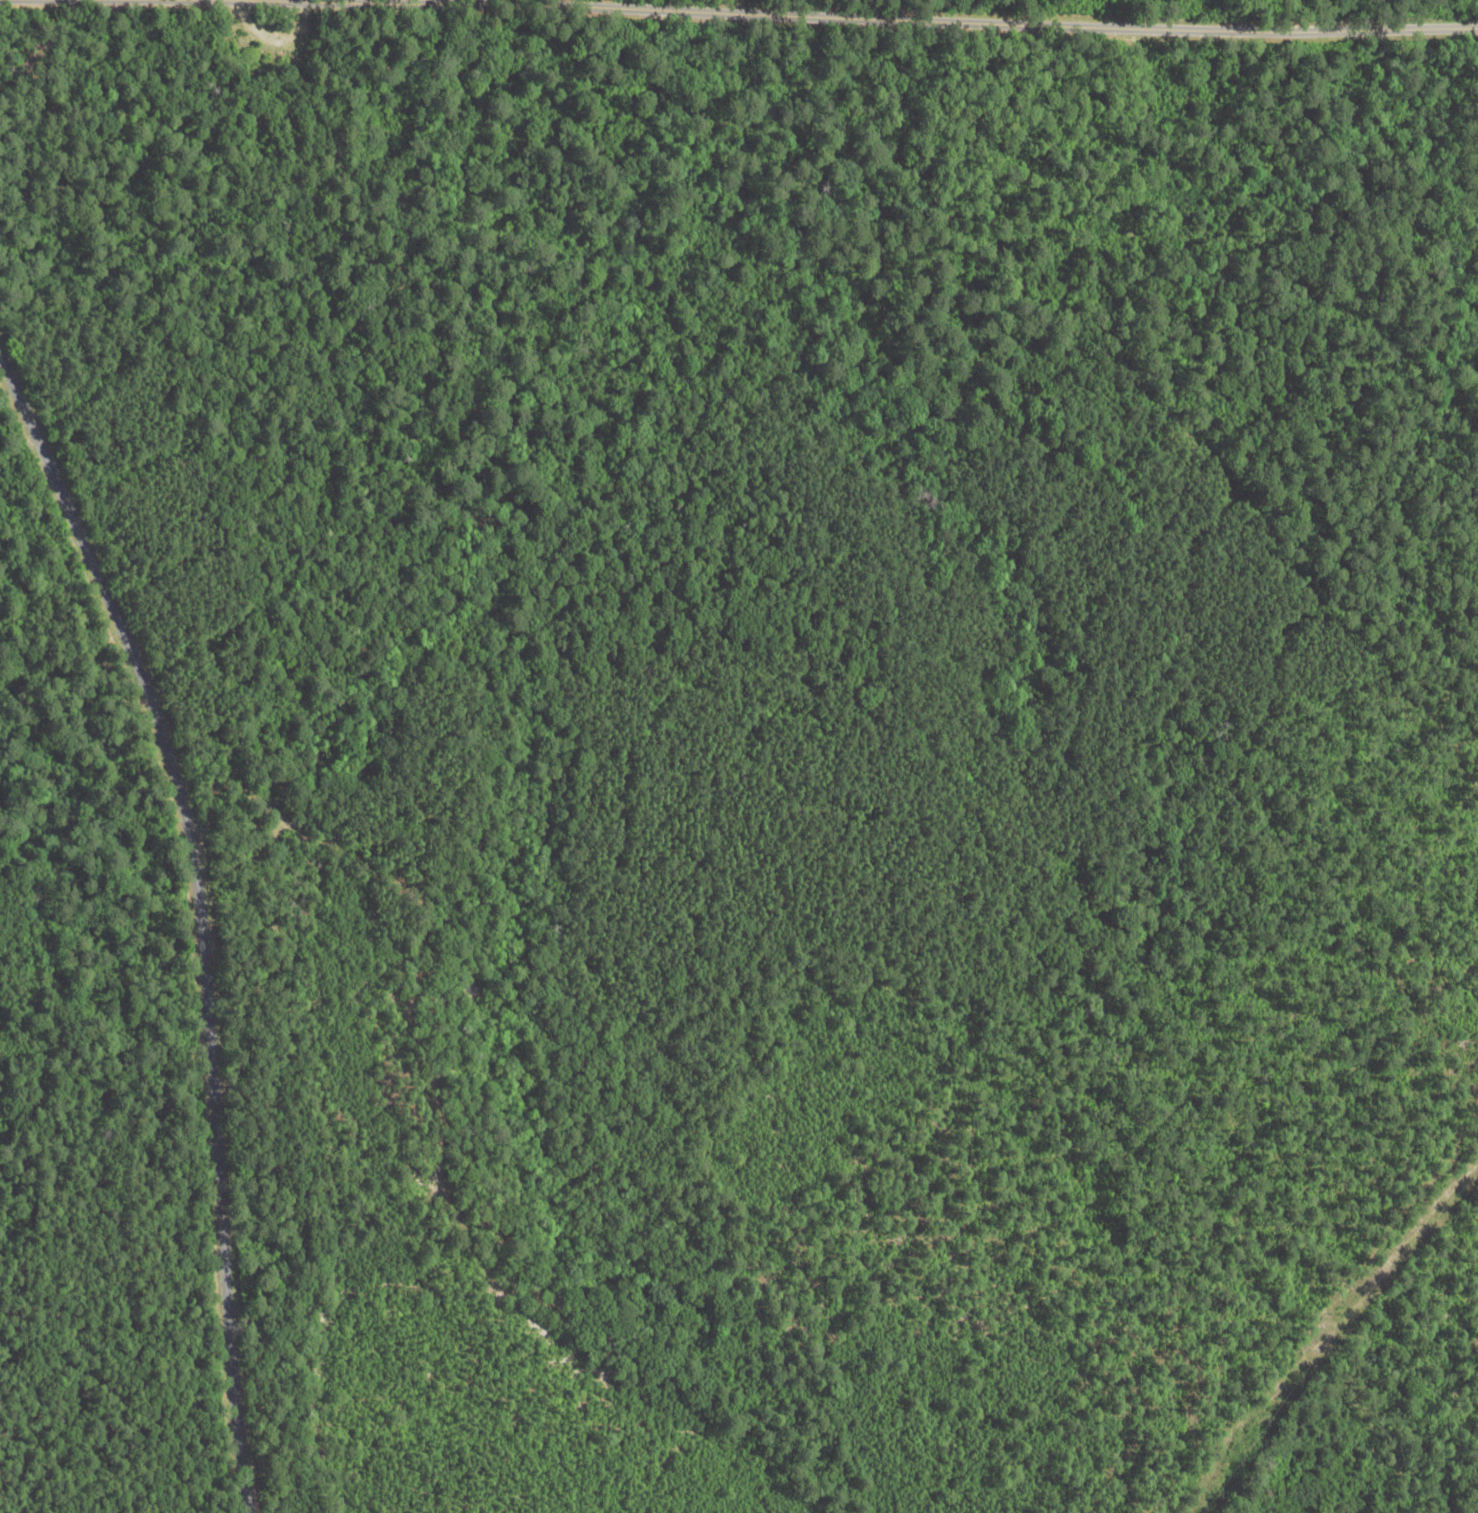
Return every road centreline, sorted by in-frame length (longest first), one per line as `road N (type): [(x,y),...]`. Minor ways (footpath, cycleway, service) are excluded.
road 1 (residential): [(1477,30),(1323,35),(180,0)]
road 2 (residential): [(257,1512),(234,1418),(184,800),(138,655),(0,350)]

